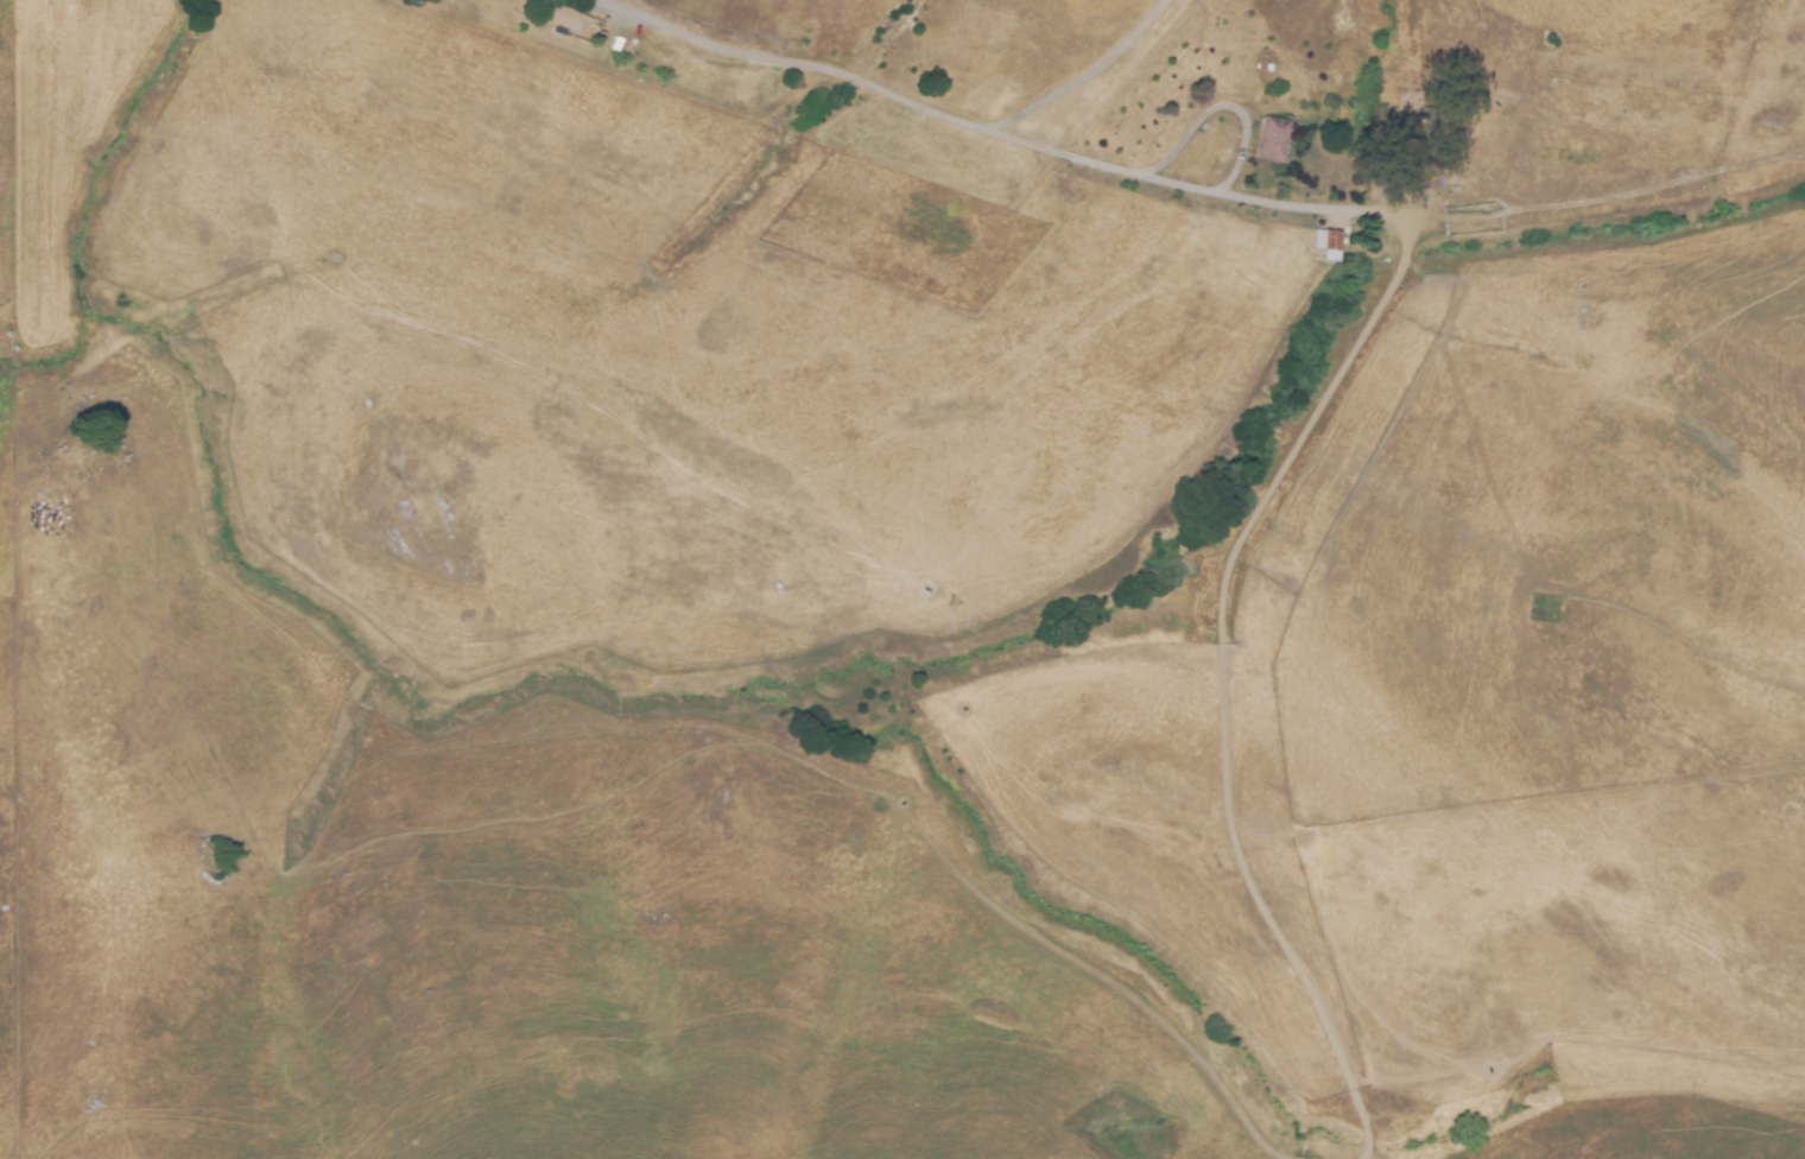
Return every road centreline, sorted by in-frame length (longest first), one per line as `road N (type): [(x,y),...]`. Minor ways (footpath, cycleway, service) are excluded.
road 1 (residential): [(607,0),(696,38),(836,71),(989,126),(1028,112),(1120,48),(1164,0)]

